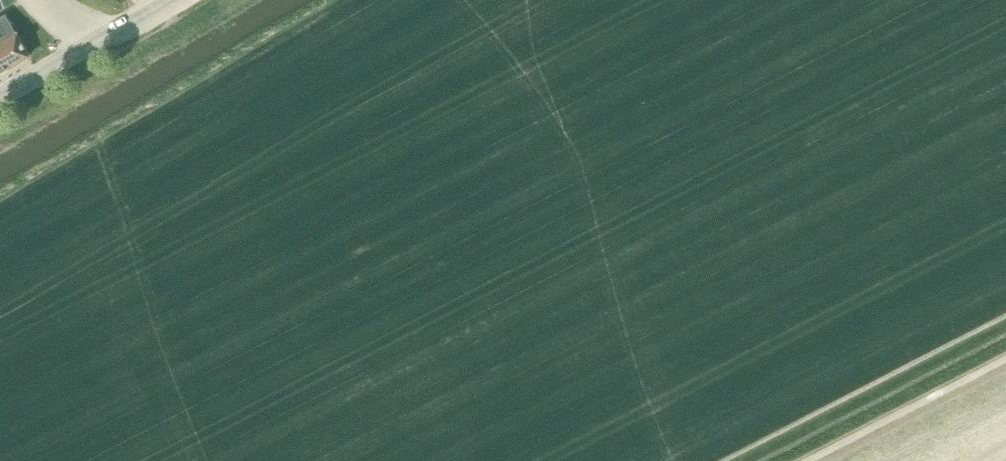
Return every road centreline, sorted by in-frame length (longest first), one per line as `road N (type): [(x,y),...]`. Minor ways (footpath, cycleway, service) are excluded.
road 1 (track): [(1005,358),(806,460)]
road 2 (tertiary): [(0,96),(166,0)]

